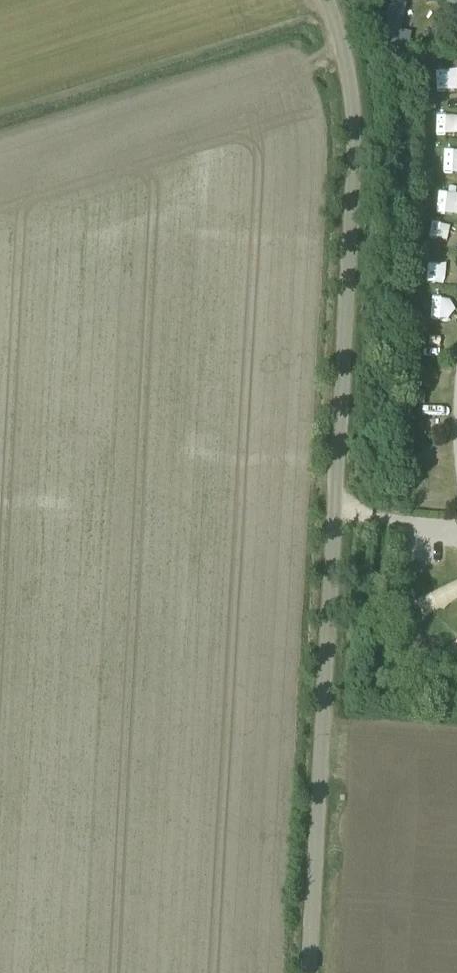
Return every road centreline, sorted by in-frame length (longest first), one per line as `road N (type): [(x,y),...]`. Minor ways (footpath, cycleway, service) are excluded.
road 1 (unclassified): [(307,972),(354,120),(326,0)]

